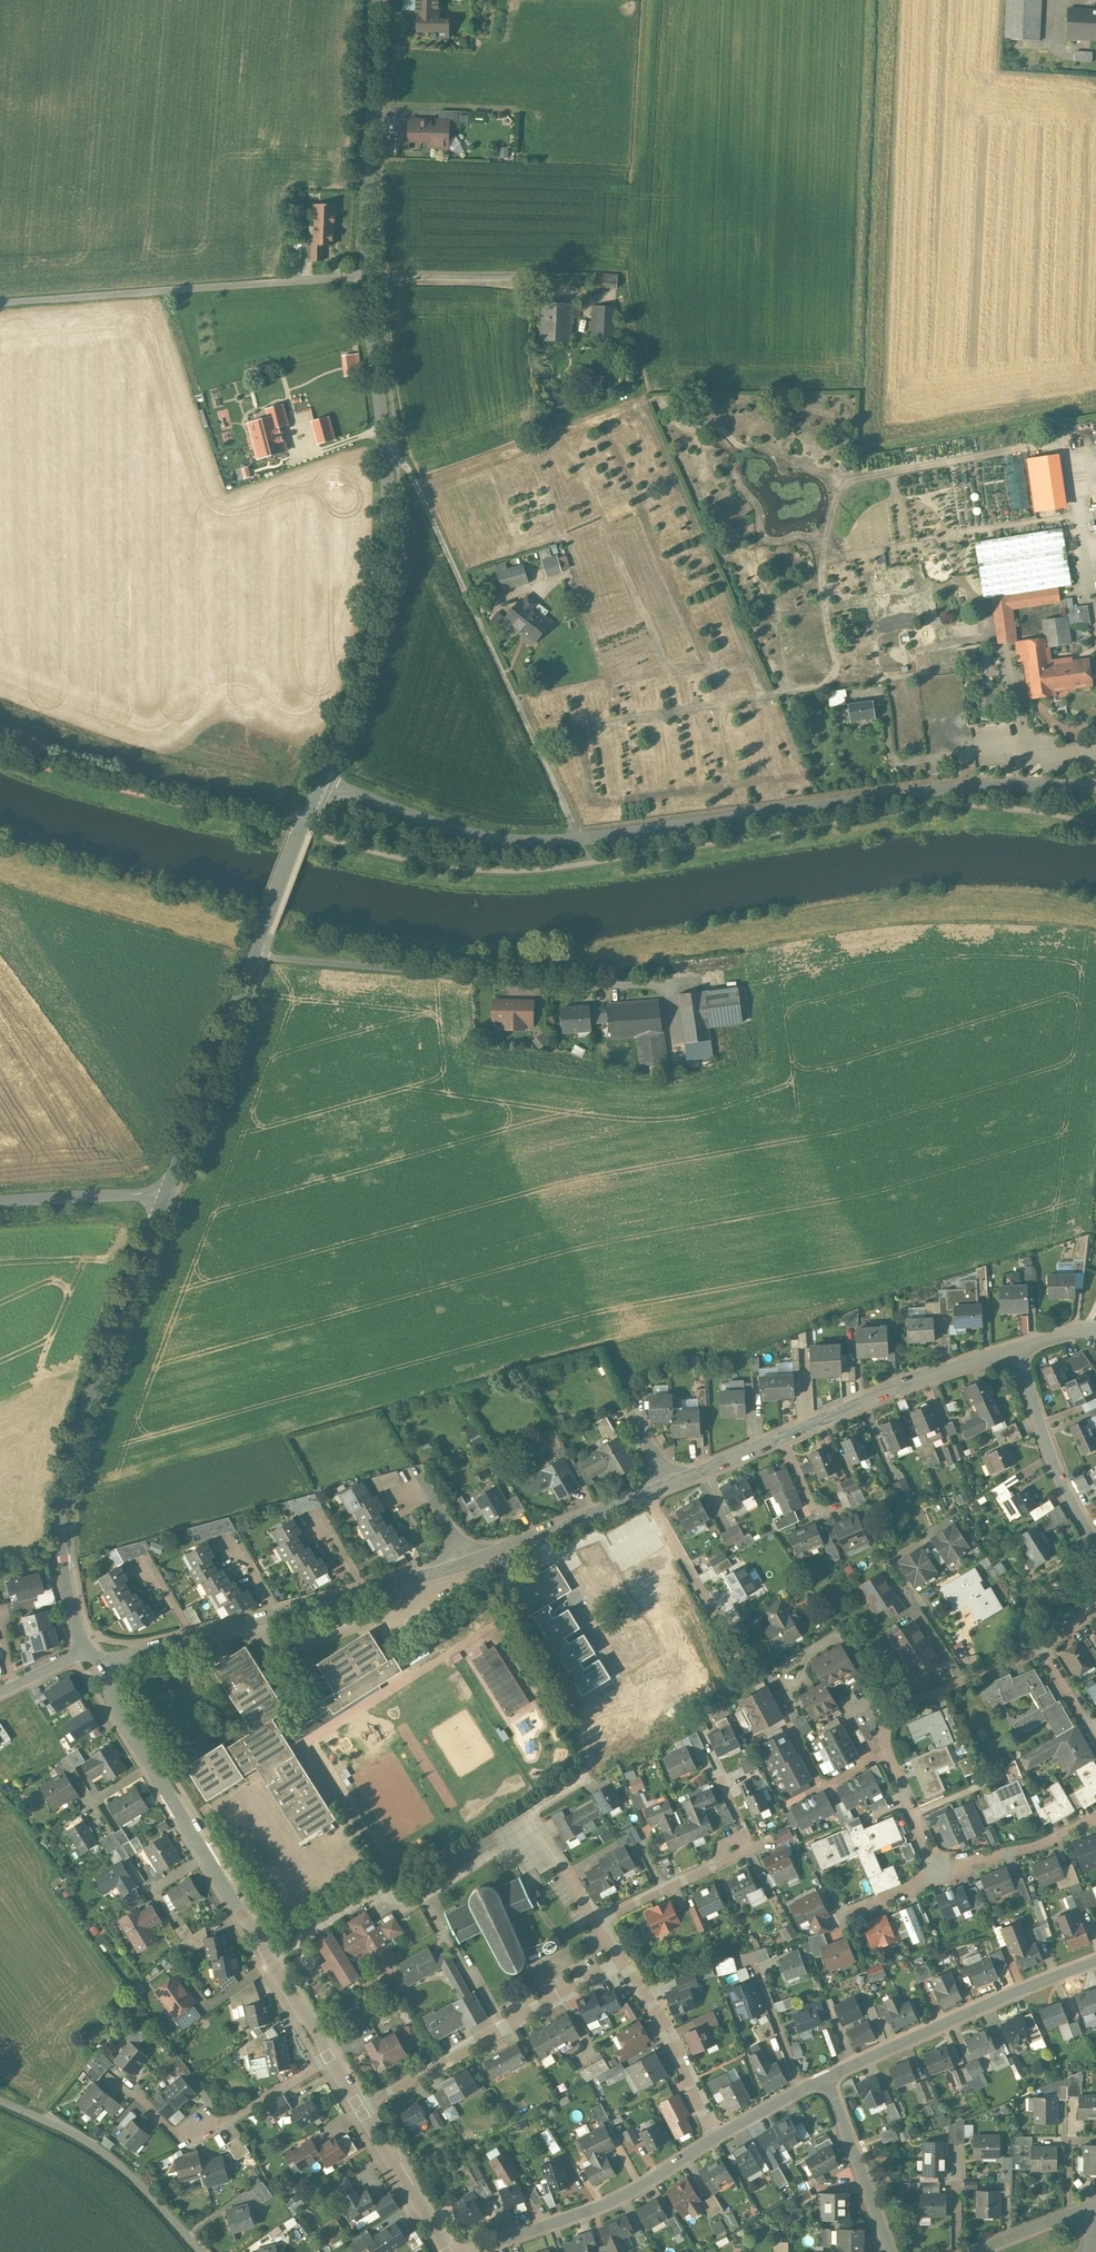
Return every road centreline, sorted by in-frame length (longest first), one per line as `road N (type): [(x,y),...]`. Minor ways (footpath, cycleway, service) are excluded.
road 1 (residential): [(100,1660),(470,1563),(904,1382),(1013,1348)]
road 2 (residential): [(322,780),(424,819),(525,841),(950,789),(1095,785)]
road 3 (residential): [(322,780),(382,601),(386,450),(367,275)]
road 4 (residential): [(85,1650),(66,1591),(61,1488),(72,1438),(164,1195)]
road 5 (residential): [(330,2058),(113,1701),(100,1660)]
road 6 (residential): [(164,1195),(322,780)]
road 7 (residential): [(0,307),(367,275)]
road 8 (residential): [(622,1961),(360,2109)]
road 9 (residential): [(1095,1960),(826,2076)]
road 10 (residential): [(367,275),(376,0)]
road 11 (residential): [(715,2138),(609,2204),(470,2251)]
road 12 (unclassified): [(201,2251),(146,2189),(82,2139),(0,2100)]
road 13 (residential): [(330,2058),(182,2143),(144,2104)]
road 14 (residential): [(1013,1348),(1062,1482),(1095,1540)]
road 15 (residential): [(715,2138),(670,2035),(622,1961)]
road 16 (residential): [(890,2251),(826,2076)]
road 17 (residential): [(448,2251),(360,2109)]
road 18 (residential): [(936,1861),(1021,1851),(1095,1819)]
road 19 (residential): [(164,1195),(0,1202)]
road 20 (residential): [(596,1922),(739,1851)]
road 21 (residential): [(1095,2204),(972,2251)]
road 22 (residential): [(971,1679),(890,1715),(887,1754)]
road 23 (residential): [(826,2076),(715,2138)]

